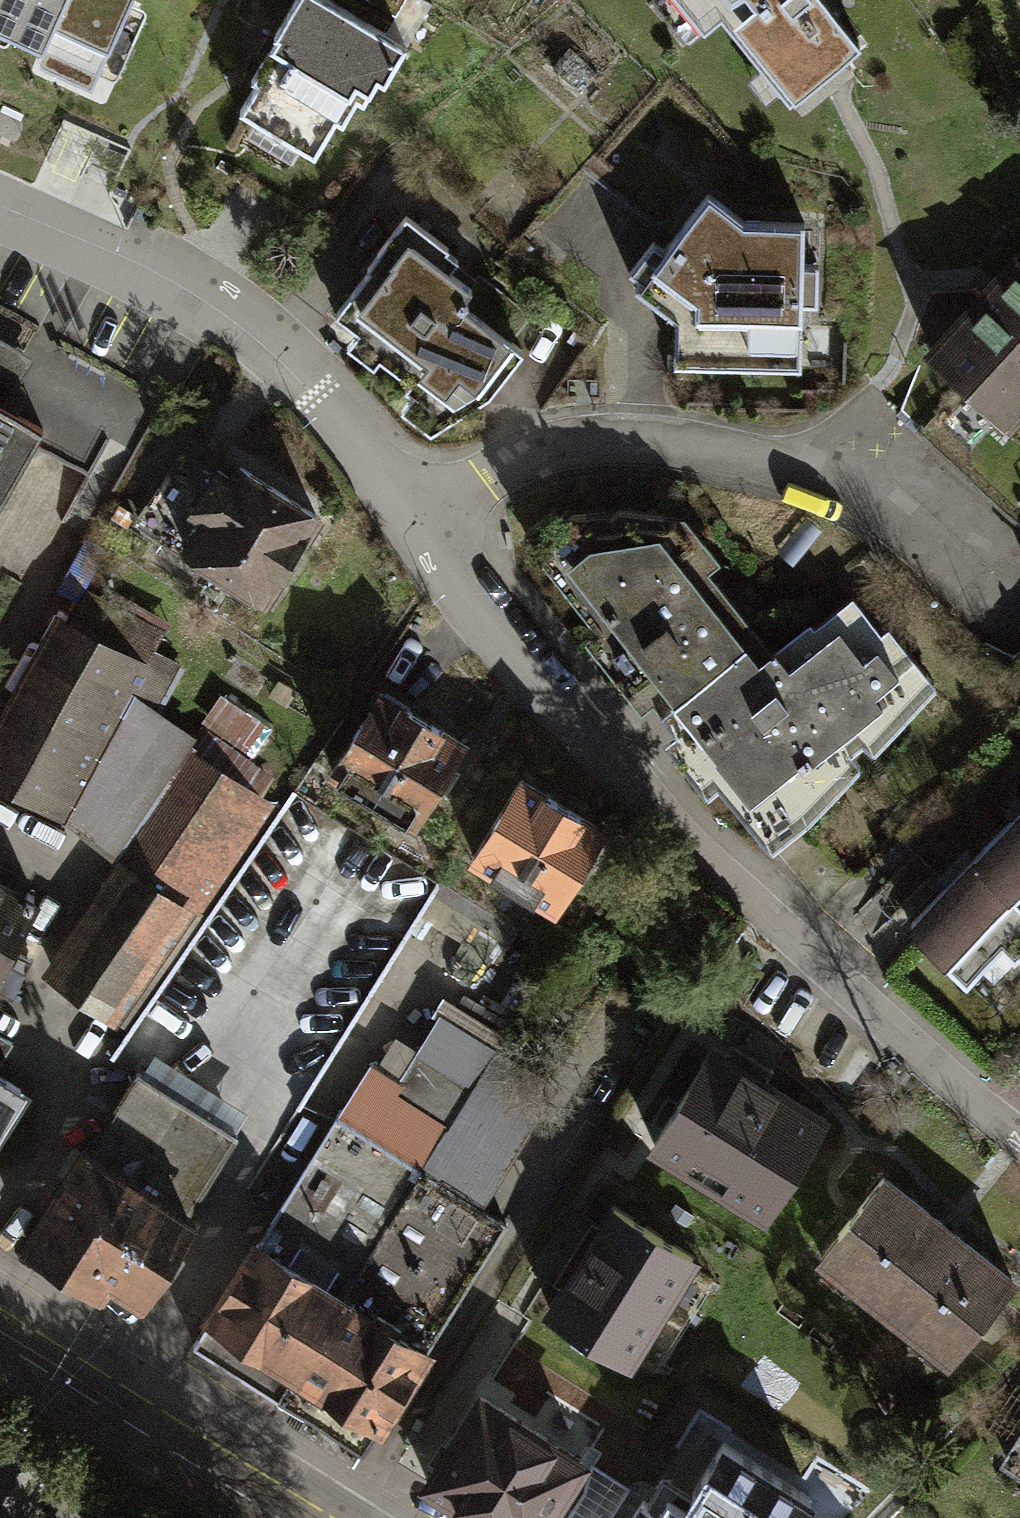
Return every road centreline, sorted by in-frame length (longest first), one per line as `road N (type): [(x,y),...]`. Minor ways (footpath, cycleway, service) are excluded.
road 1 (residential): [(0,211),(191,298),(290,372),(471,608),(685,846),(1019,1146)]
road 2 (unclassified): [(331,1517),(0,1310)]

